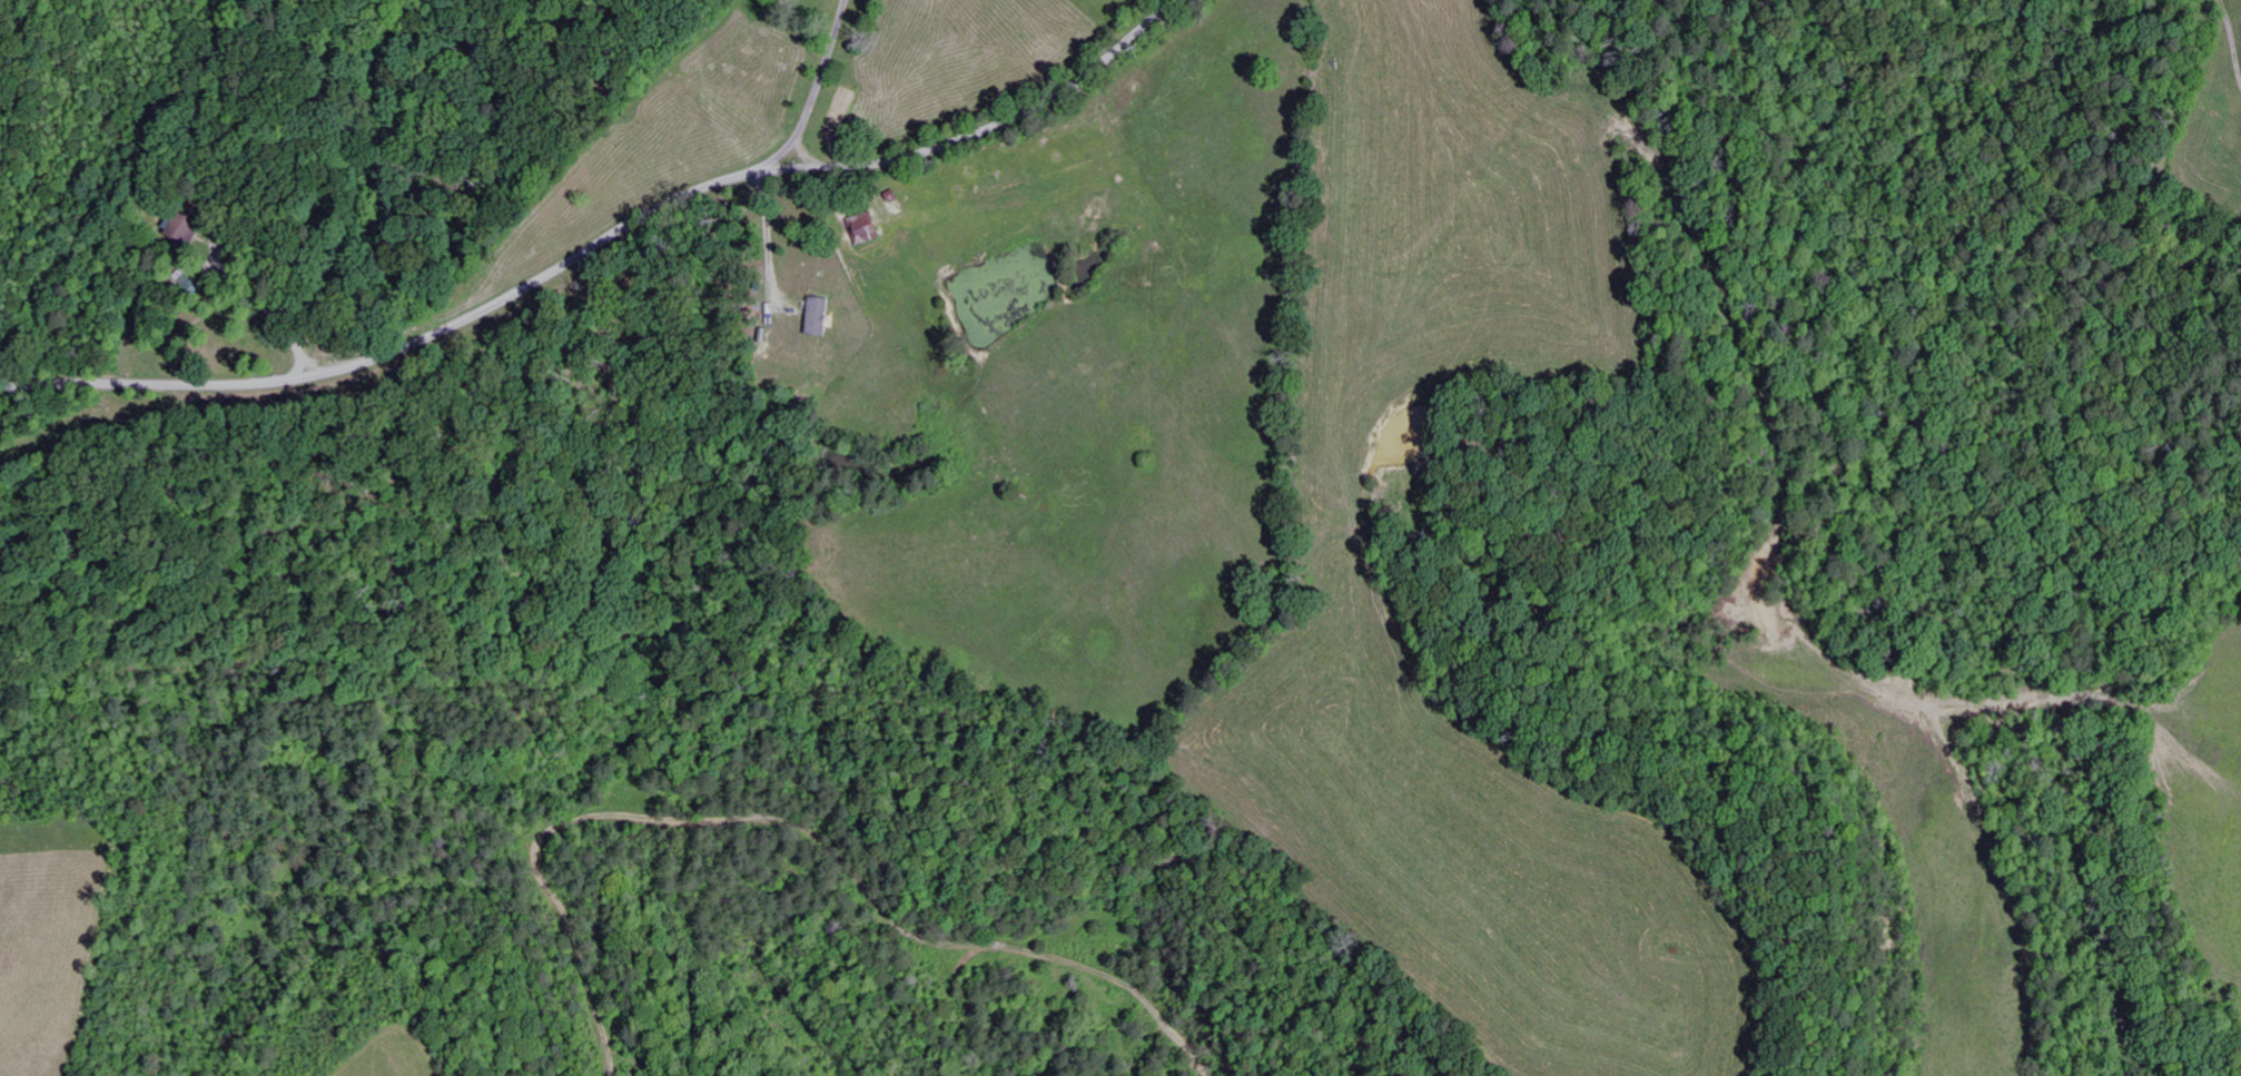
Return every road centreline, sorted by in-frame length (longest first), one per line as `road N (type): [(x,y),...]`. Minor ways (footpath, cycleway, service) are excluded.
road 1 (residential): [(0,393),(307,384),(446,334),(660,209),(751,178),(871,166),(934,150),(1028,113),(1115,52)]
road 2 (residential): [(751,178),(806,121),(844,0)]

